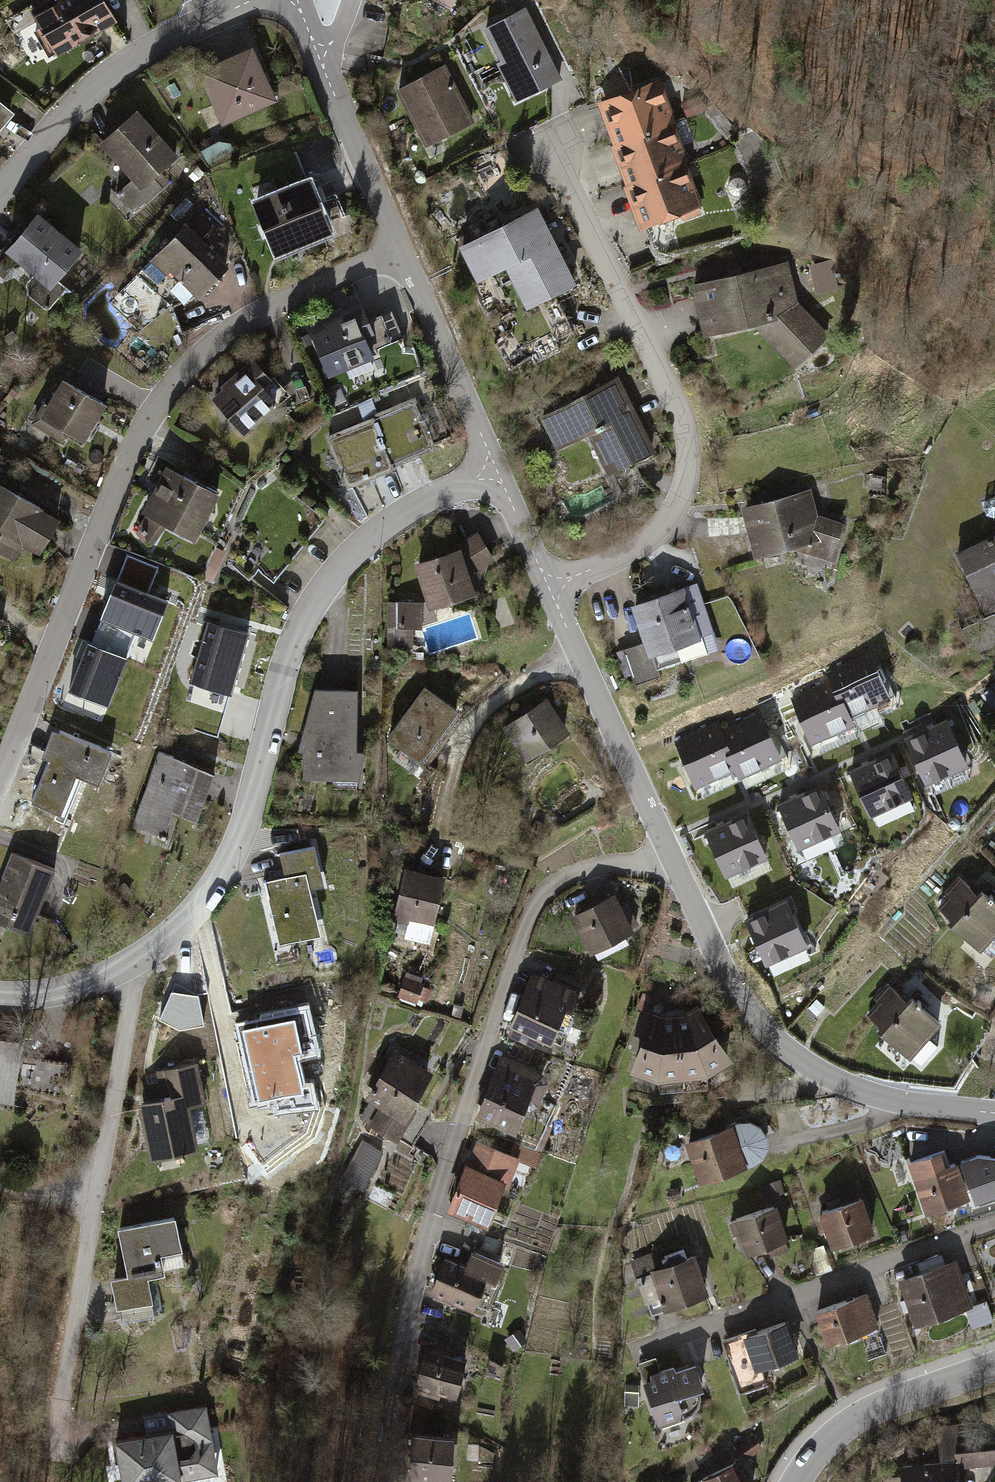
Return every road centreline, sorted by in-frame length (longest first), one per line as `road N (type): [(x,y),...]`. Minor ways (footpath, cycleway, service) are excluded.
road 1 (residential): [(403,248),(322,275),(220,340),(137,448),(0,775)]
road 2 (unclassified): [(672,853),(568,880),(541,900),(508,967),(404,1329),(400,1429)]
road 3 (residential): [(162,946),(210,896),(237,851),(288,659),(332,572),(394,519),(495,459)]
road 4 (residential): [(556,597),(662,536),(680,511),(694,459),(692,432),(551,154)]
road 5 (residential): [(162,946),(60,1464)]
road 6 (residential): [(672,853),(727,976),(774,1040),(822,1074),(897,1101),(994,1112)]
road 7 (track): [(652,0),(689,38),(868,154),(933,165),(994,123)]
road 8 (unclassified): [(636,1353),(994,1224)]
road 9 (residential): [(255,0),(158,47),(91,95),(0,195)]
road 10 (tertiary): [(790,1481),(822,1440),(849,1421),(994,1366)]
road 11 (residential): [(403,248),(495,459)]
road 12 (residential): [(580,653),(672,853)]
road 13 (residential): [(316,46),(403,248)]
road 14 (residential): [(580,653),(493,702),(452,772)]
road 15 (residential): [(0,990),(75,987),(162,946)]
road 16 (residential): [(495,459),(556,597)]

